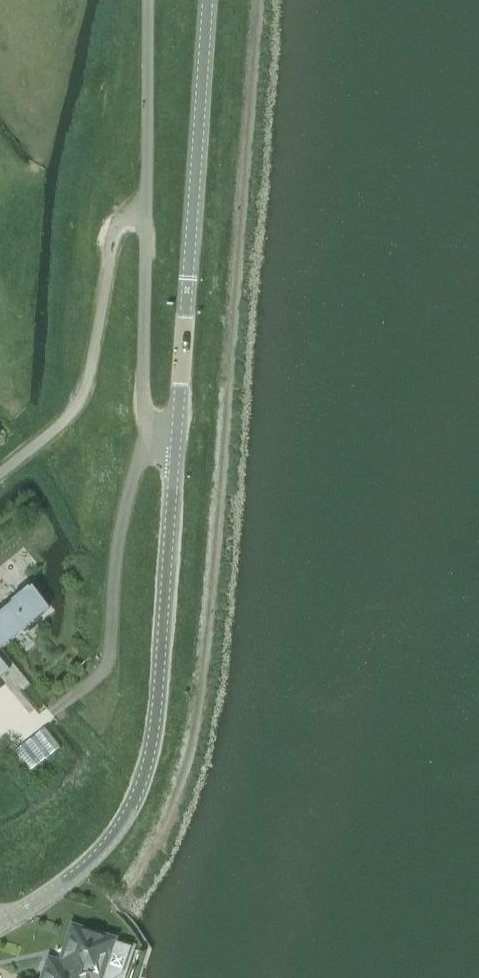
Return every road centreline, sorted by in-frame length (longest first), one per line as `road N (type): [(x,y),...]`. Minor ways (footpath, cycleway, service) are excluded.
road 1 (tertiary): [(0,923),(65,885),(112,838),(147,770),(174,451)]
road 2 (track): [(174,451),(199,433),(209,378),(235,0)]
road 3 (unclassified): [(174,451),(145,414),(148,0)]
road 4 (tertiary): [(174,451),(207,0)]

